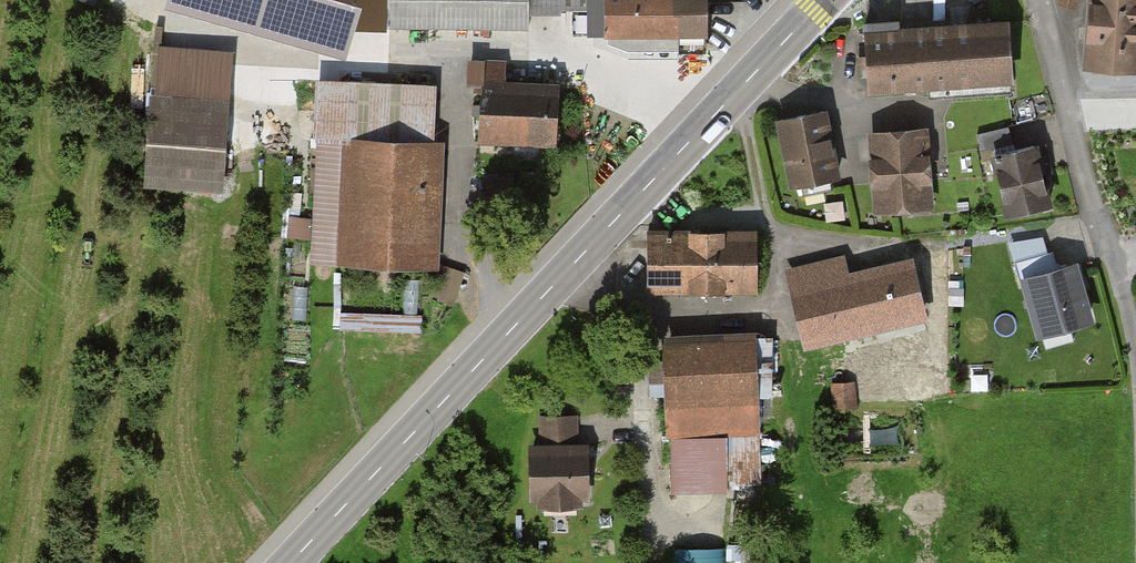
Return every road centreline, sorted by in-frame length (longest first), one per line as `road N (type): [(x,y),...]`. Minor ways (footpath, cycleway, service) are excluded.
road 1 (residential): [(146,0),(208,29),(301,49),(549,52),(615,67),(675,97),(706,123)]
road 2 (residential): [(1040,0),(1135,354)]
road 3 (secondary): [(522,318),(291,562)]
road 4 (secondary): [(706,123),(522,318)]
road 5 (secondary): [(823,0),(706,123)]

